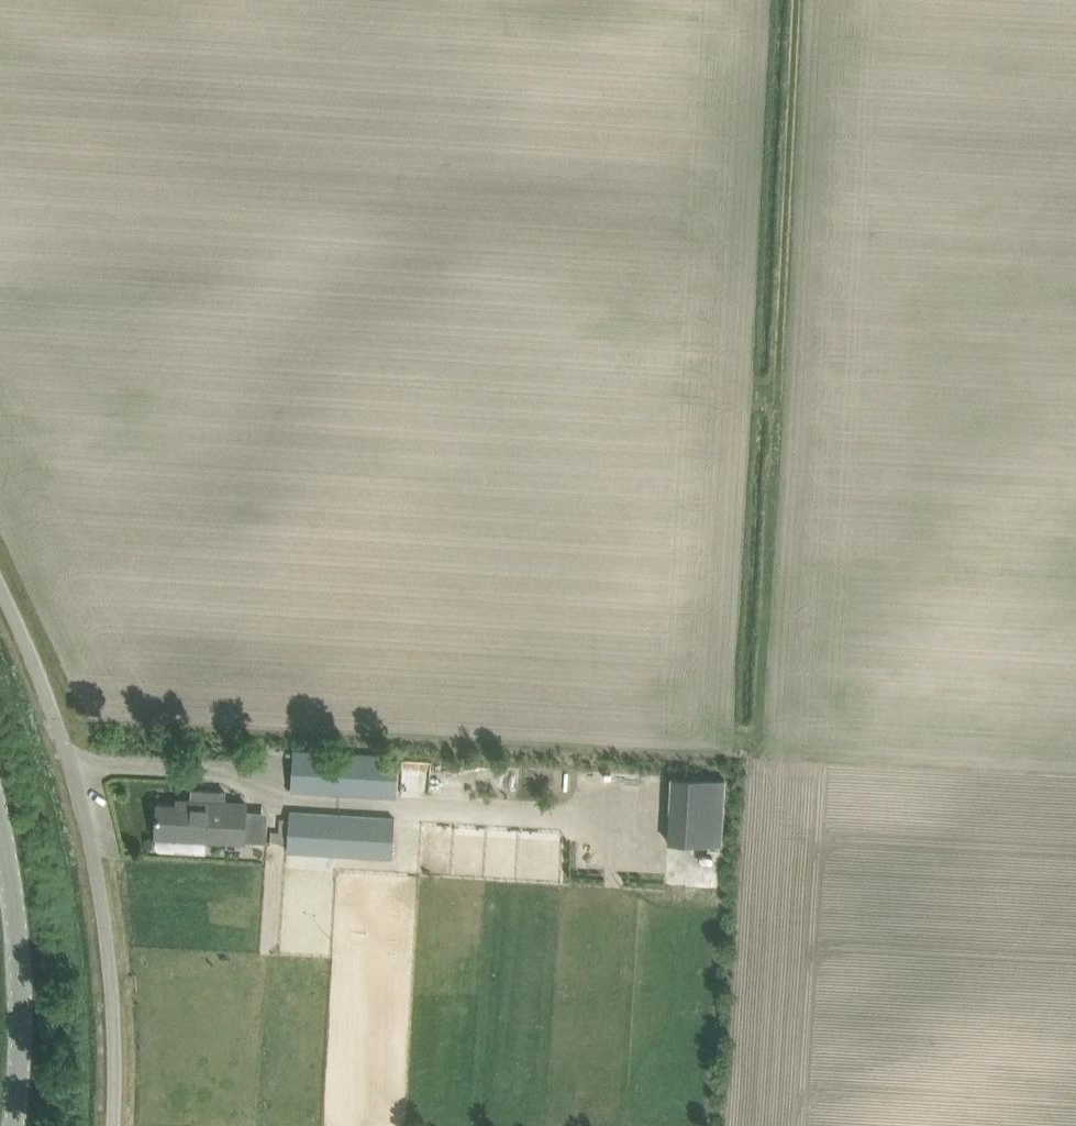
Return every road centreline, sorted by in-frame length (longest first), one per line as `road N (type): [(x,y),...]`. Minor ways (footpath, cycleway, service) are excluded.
road 1 (unclassified): [(113,1125),(108,949),(96,869),(47,700),(0,595)]
road 2 (unclassified): [(11,1125),(21,973),(12,866),(0,821)]

